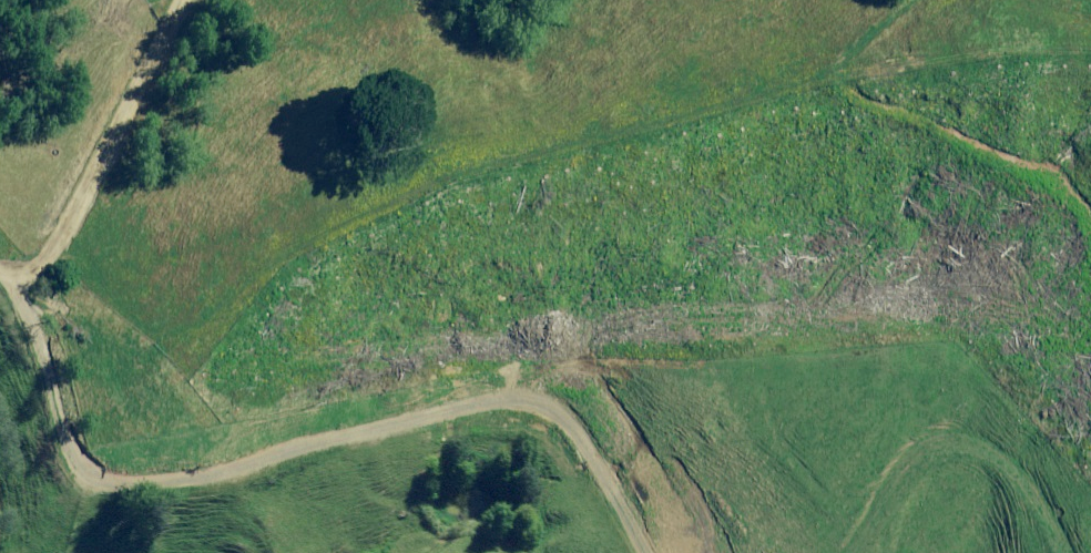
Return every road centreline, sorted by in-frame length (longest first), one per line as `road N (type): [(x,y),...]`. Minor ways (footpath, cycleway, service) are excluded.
road 1 (track): [(640,552),(576,436),(522,400),(154,475),(90,472),(22,281)]
road 2 (track): [(177,0),(145,85),(59,240),(22,281)]
road 3 (track): [(845,552),(882,507),(955,512),(1005,552)]

